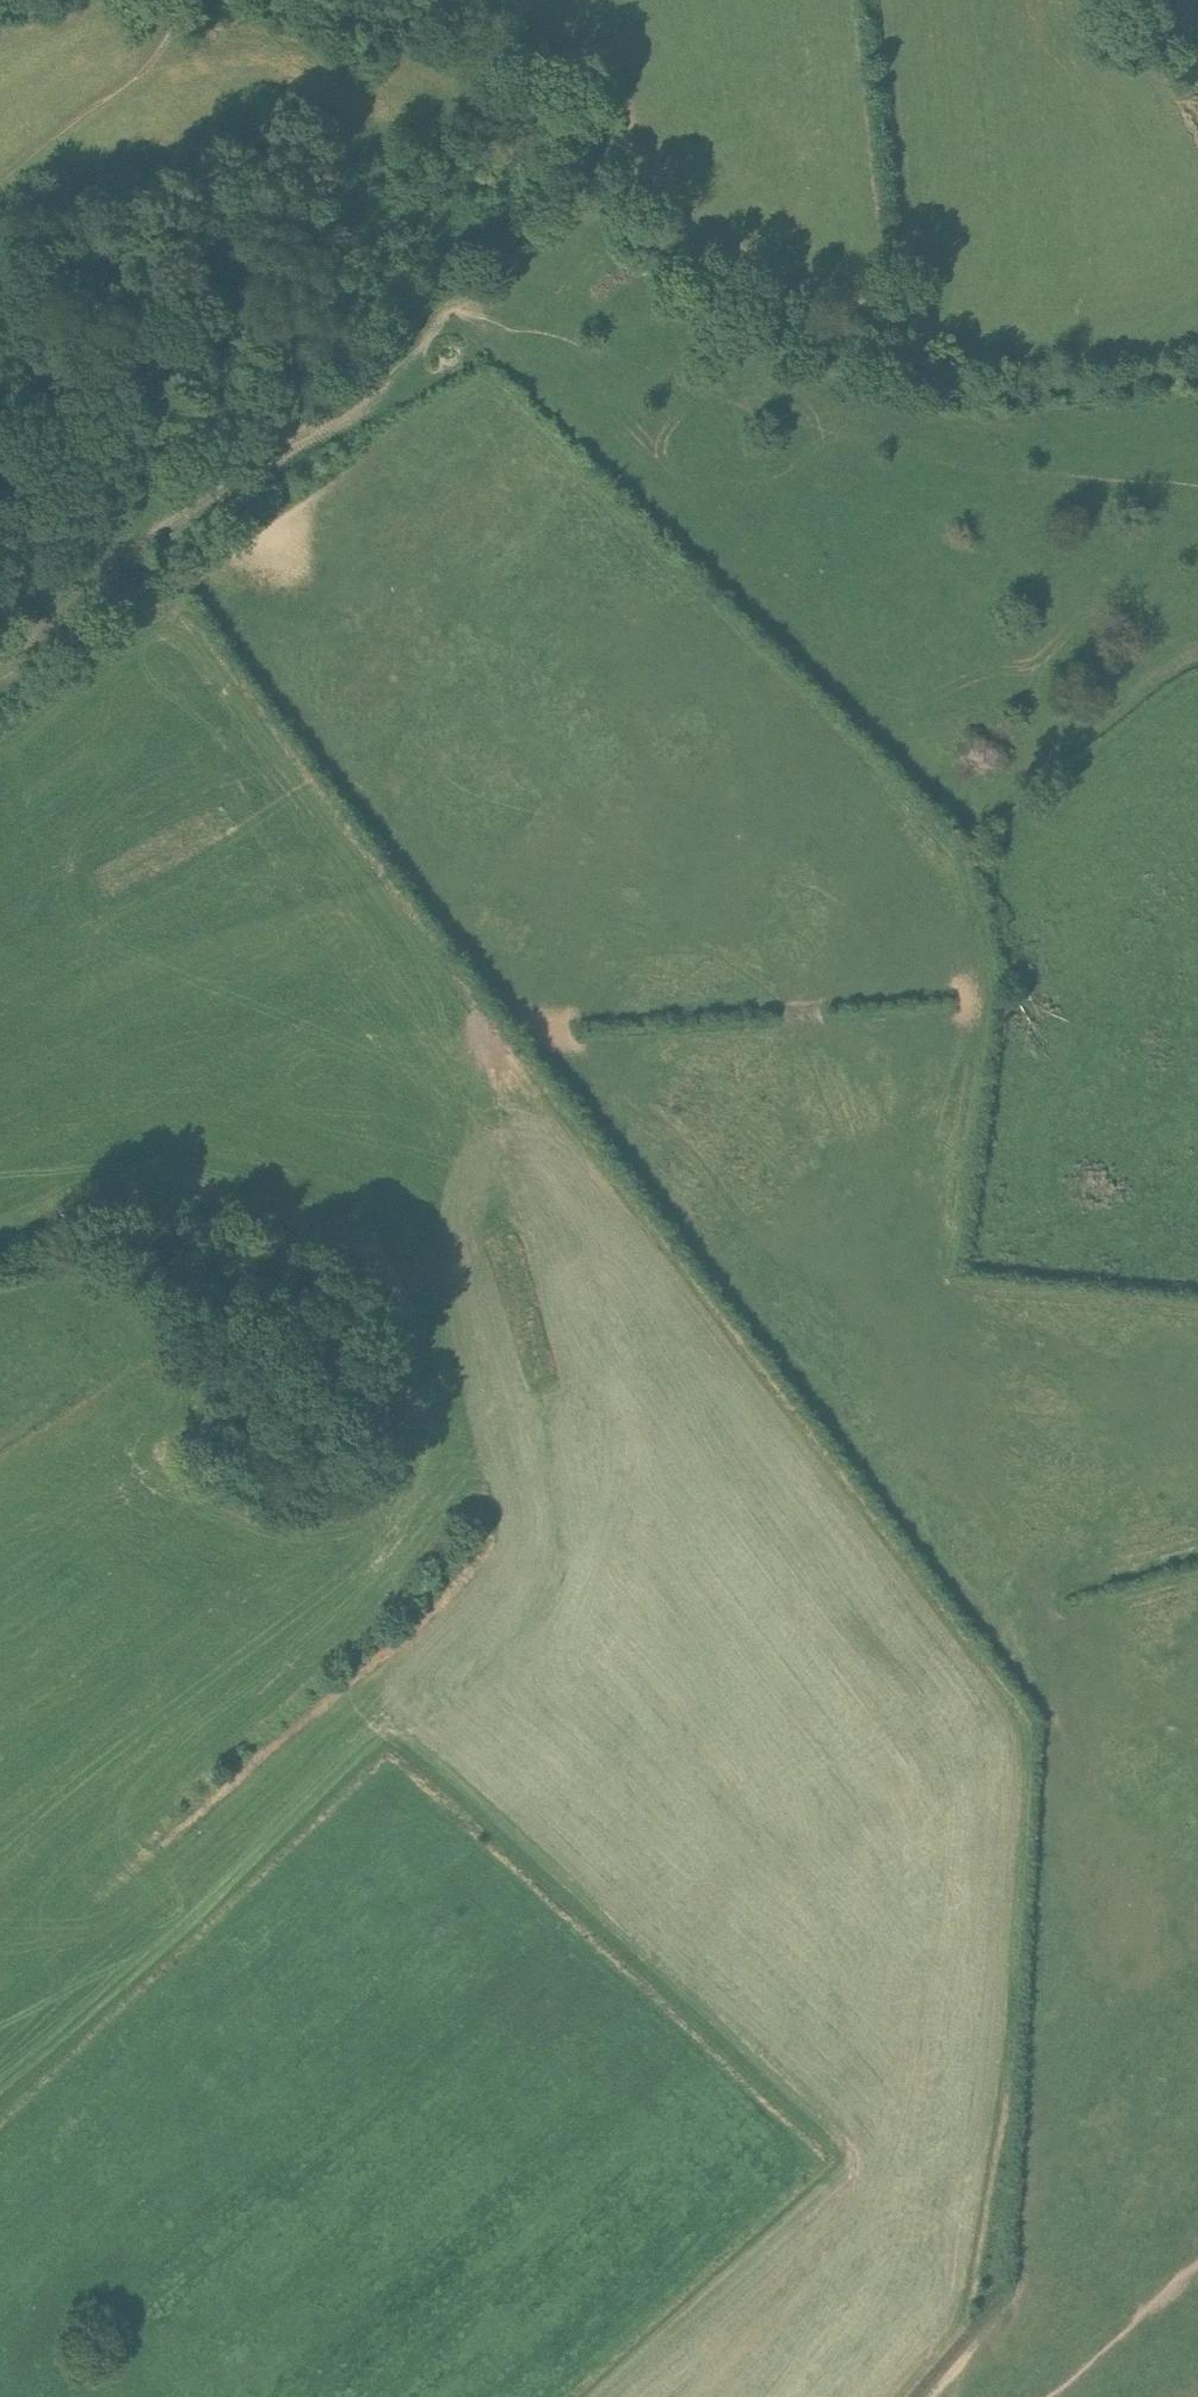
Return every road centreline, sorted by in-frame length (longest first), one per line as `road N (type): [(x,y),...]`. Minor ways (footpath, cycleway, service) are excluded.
road 1 (track): [(403,0),(480,33),(507,55),(552,104),(594,184),(637,236),(861,354),(945,377),(1033,387),(1197,368)]

